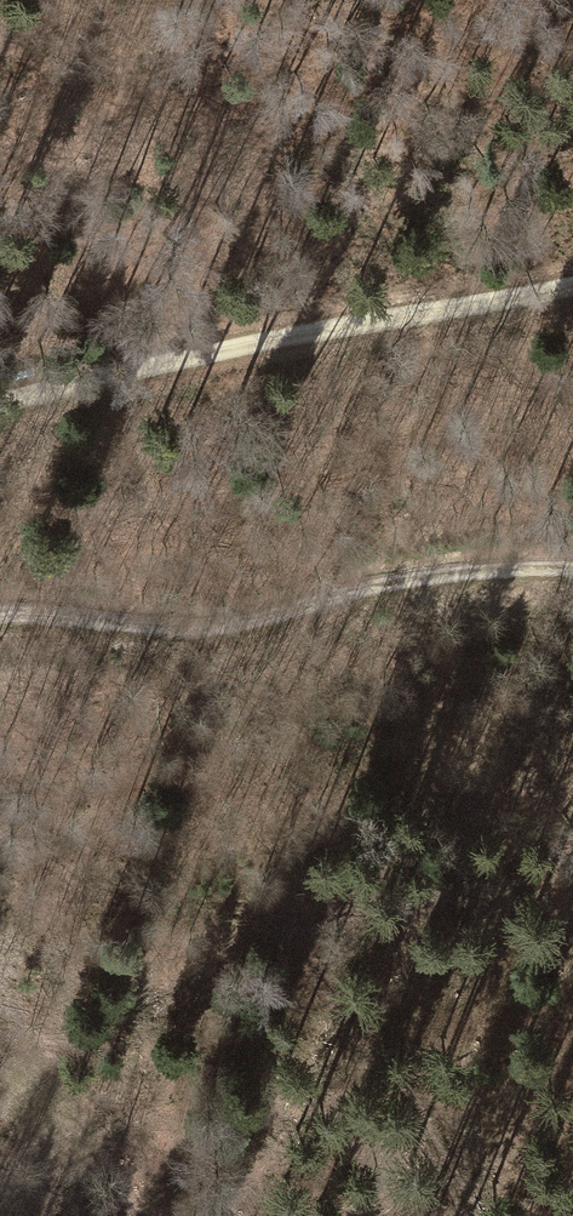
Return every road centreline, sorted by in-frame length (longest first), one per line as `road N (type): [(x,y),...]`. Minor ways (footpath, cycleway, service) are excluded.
road 1 (track): [(572,285),(0,405)]
road 2 (track): [(0,612),(199,627),(393,580),(572,570)]
road 3 (track): [(572,848),(405,907)]

